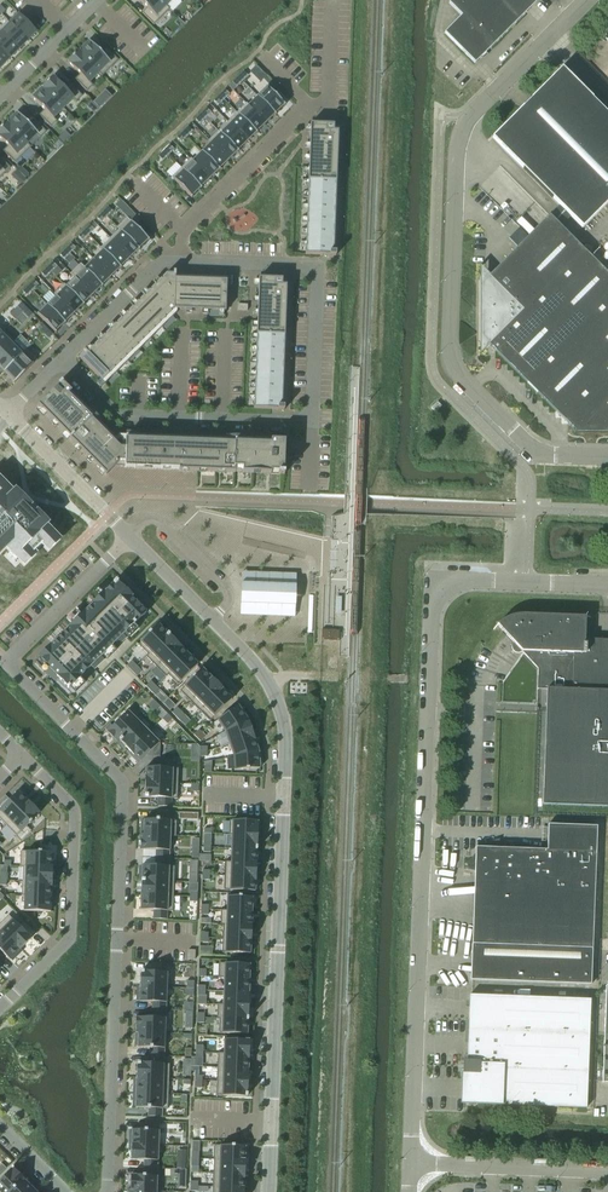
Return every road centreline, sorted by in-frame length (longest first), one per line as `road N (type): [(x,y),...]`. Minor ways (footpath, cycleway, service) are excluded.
road 1 (residential): [(107,1191),(122,789),(10,661),(129,536)]
road 2 (tertiary): [(267,1191),(282,719),(256,664),(129,536)]
road 3 (unclassified): [(413,1165),(431,599),(453,580),(529,581)]
road 4 (unclassified): [(607,456),(530,445),(459,373),(449,349),(457,142),(467,117),(584,0)]
road 5 (residential): [(0,1007),(70,930),(72,809),(21,756)]
road 6 (residential): [(181,260),(315,268),(311,422)]
road 7 (residential): [(61,361),(116,414),(311,422)]
road 8 (residential): [(328,105),(307,104),(183,230),(181,260)]
road 9 (unclassified): [(607,1169),(413,1165)]
road 10 (tertiary): [(129,536),(8,412)]
road 11 (residential): [(181,260),(158,265),(61,361)]
road 12 (residential): [(97,0),(0,96)]

